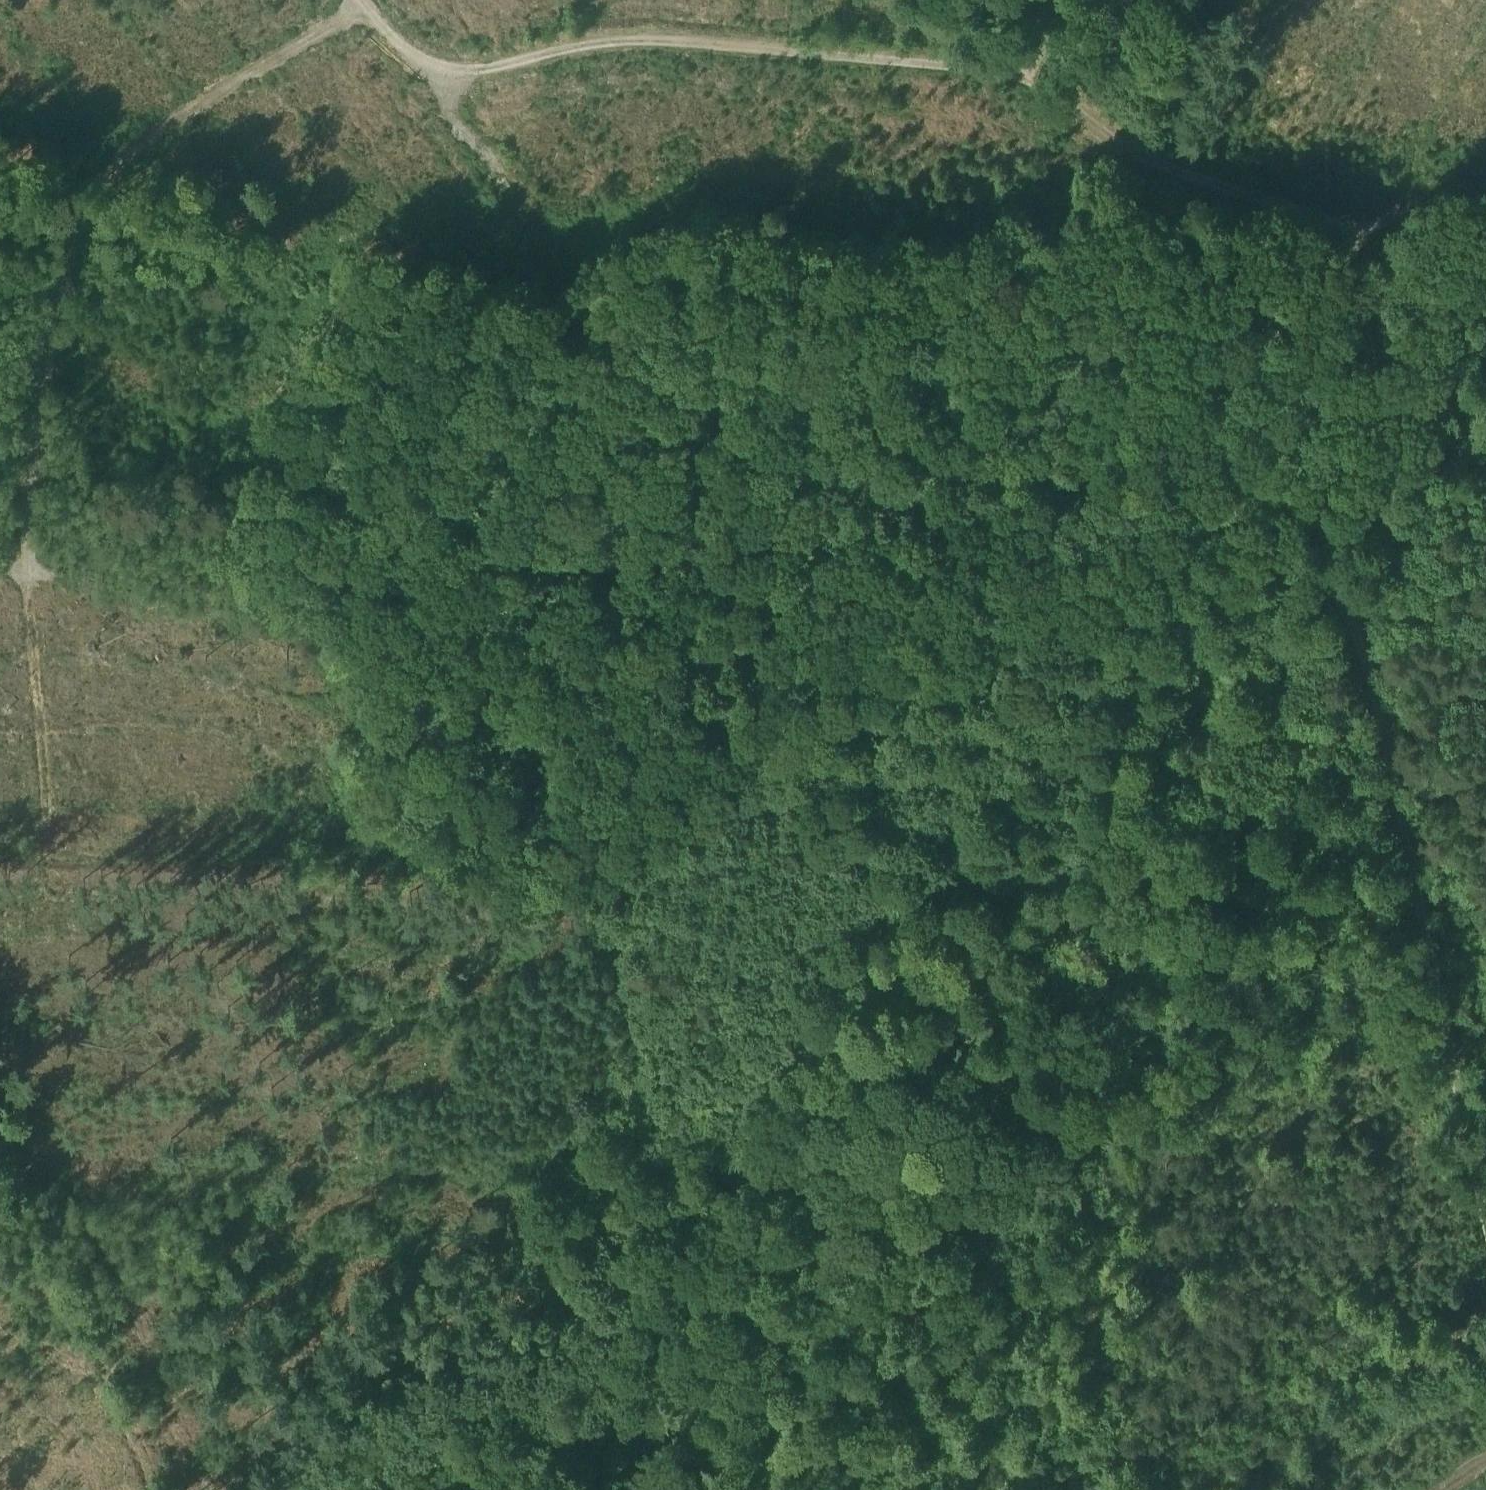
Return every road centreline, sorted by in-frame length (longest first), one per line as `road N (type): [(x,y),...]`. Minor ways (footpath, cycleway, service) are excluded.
road 1 (track): [(1485,1251),(1413,851),(1340,616),(1348,284),(780,50),(702,36)]
road 2 (track): [(702,36),(572,28),(467,57),(385,53),(337,0)]
road 3 (track): [(885,0),(702,36)]

